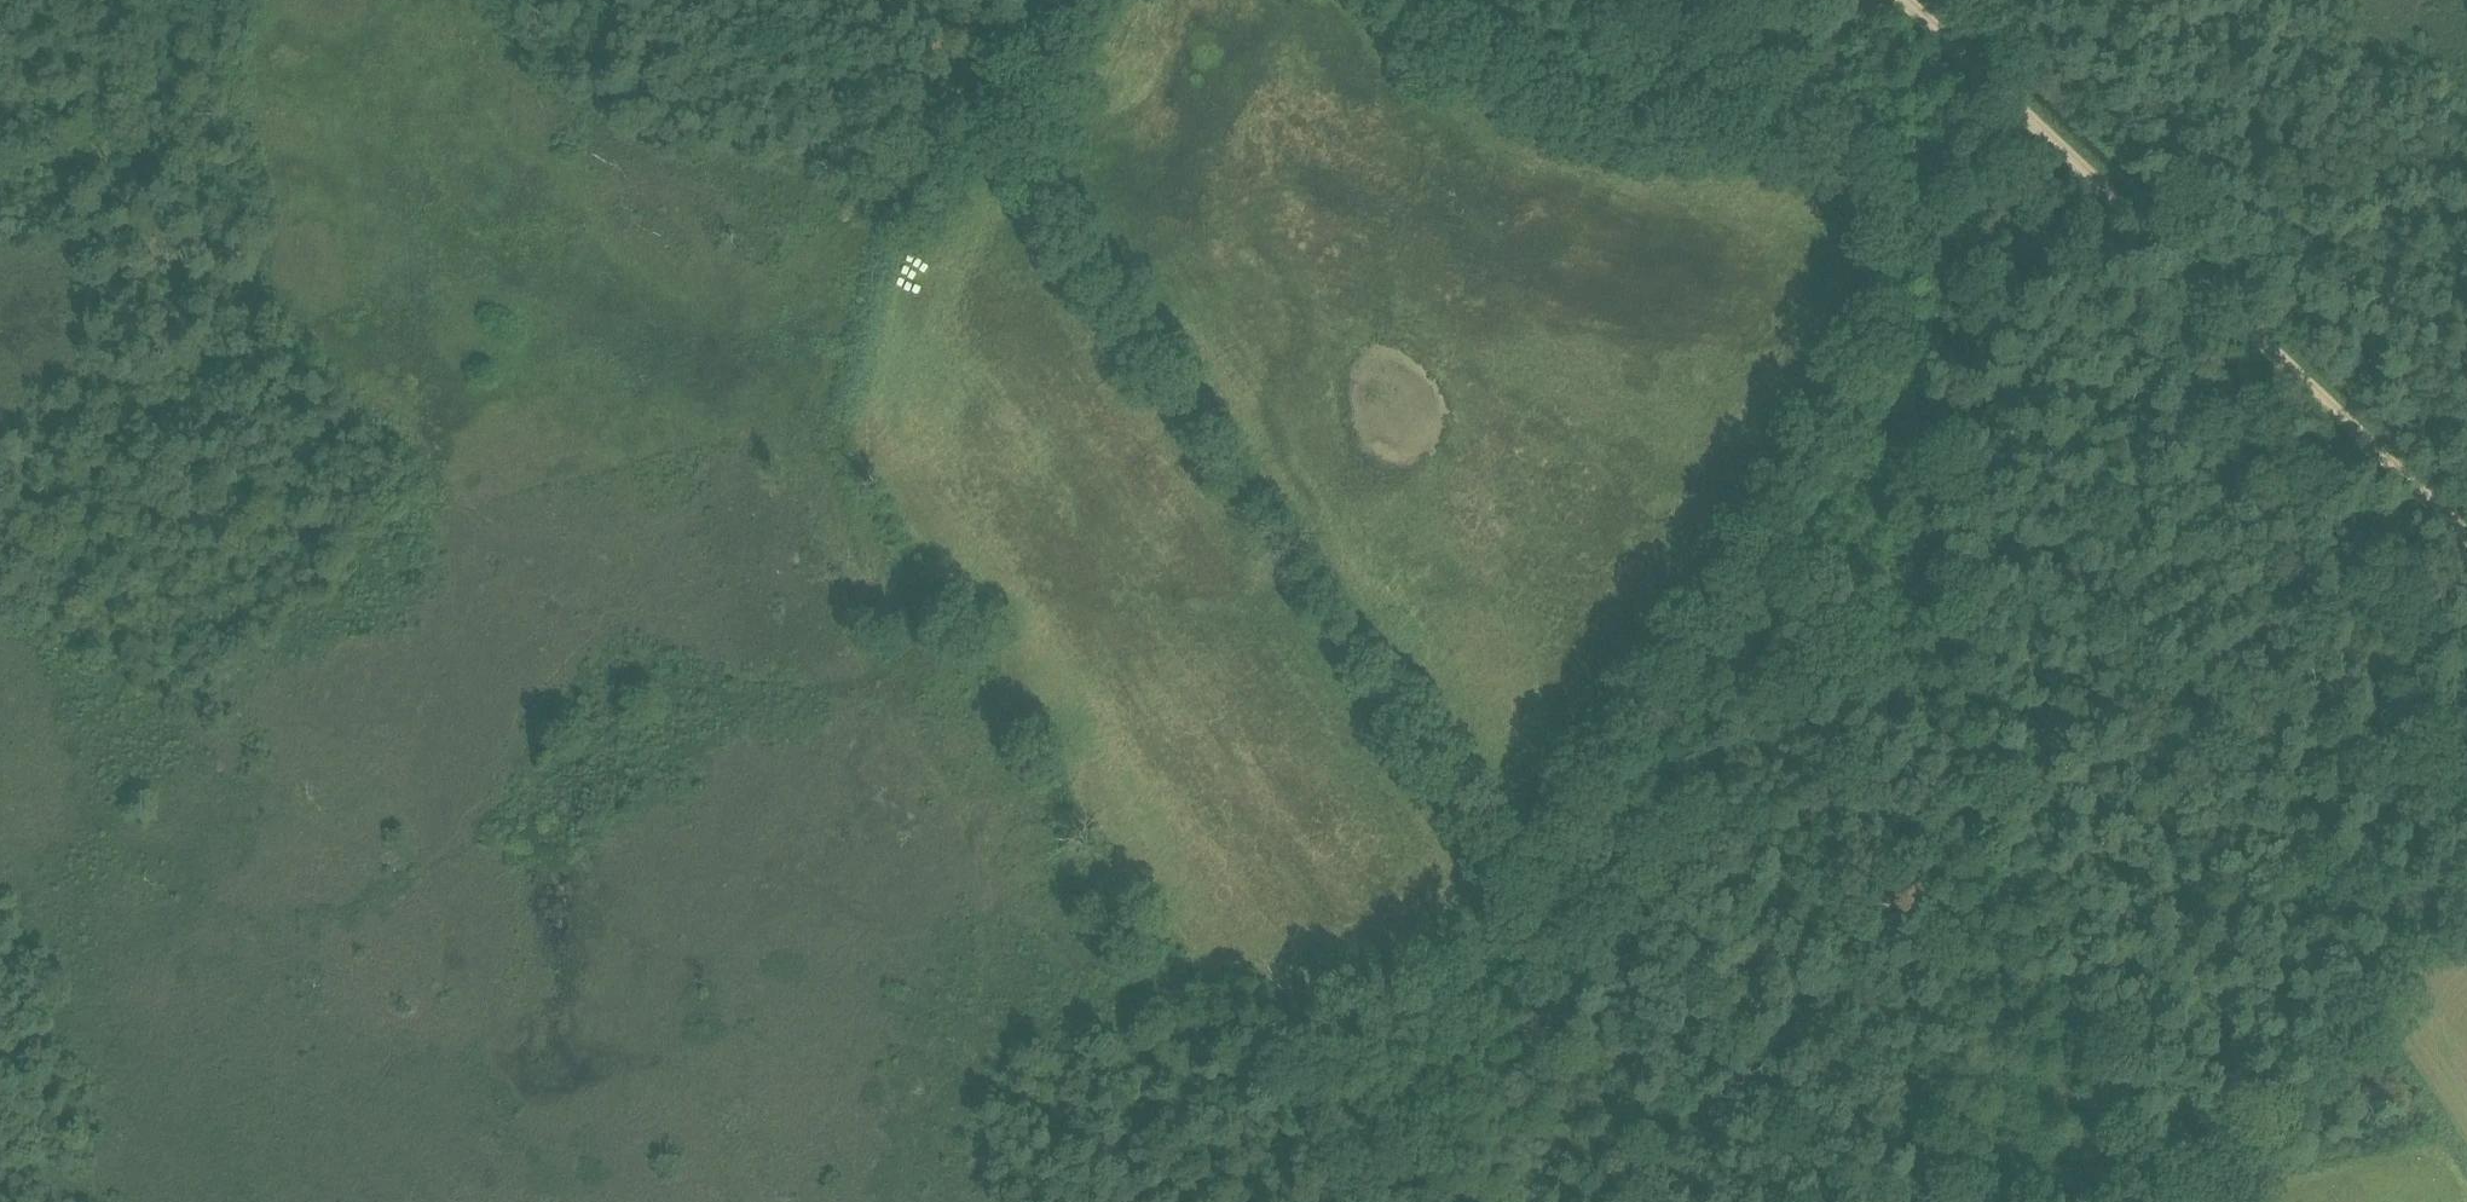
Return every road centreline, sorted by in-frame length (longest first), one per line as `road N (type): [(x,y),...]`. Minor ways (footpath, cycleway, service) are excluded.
road 1 (track): [(2466,540),(1902,0)]

